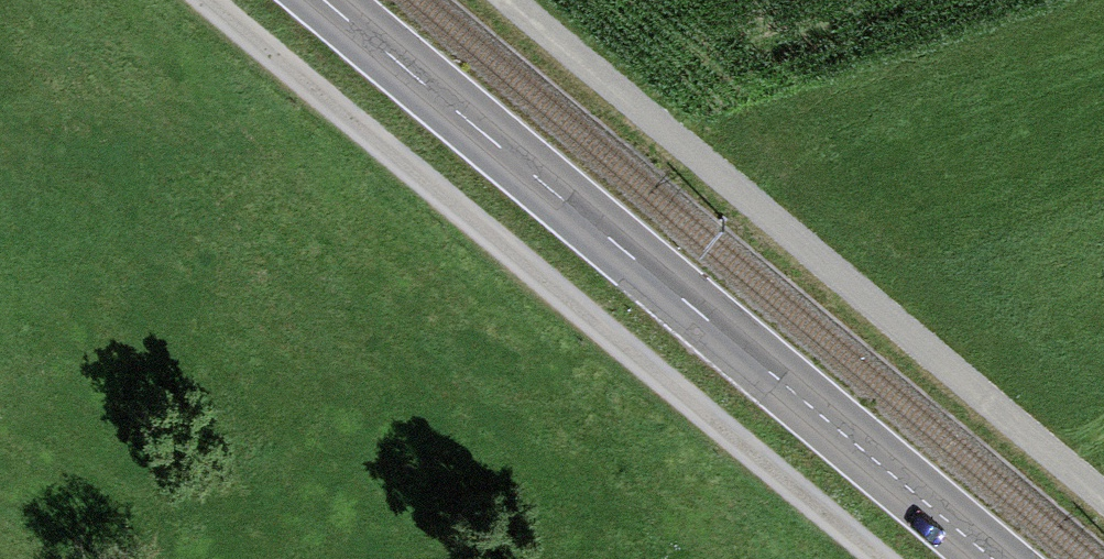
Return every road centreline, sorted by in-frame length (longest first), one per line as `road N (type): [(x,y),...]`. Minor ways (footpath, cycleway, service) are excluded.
road 1 (track): [(872,558),(200,0)]
road 2 (primary): [(992,558),(326,0)]
road 3 (track): [(512,0),(1103,496)]

